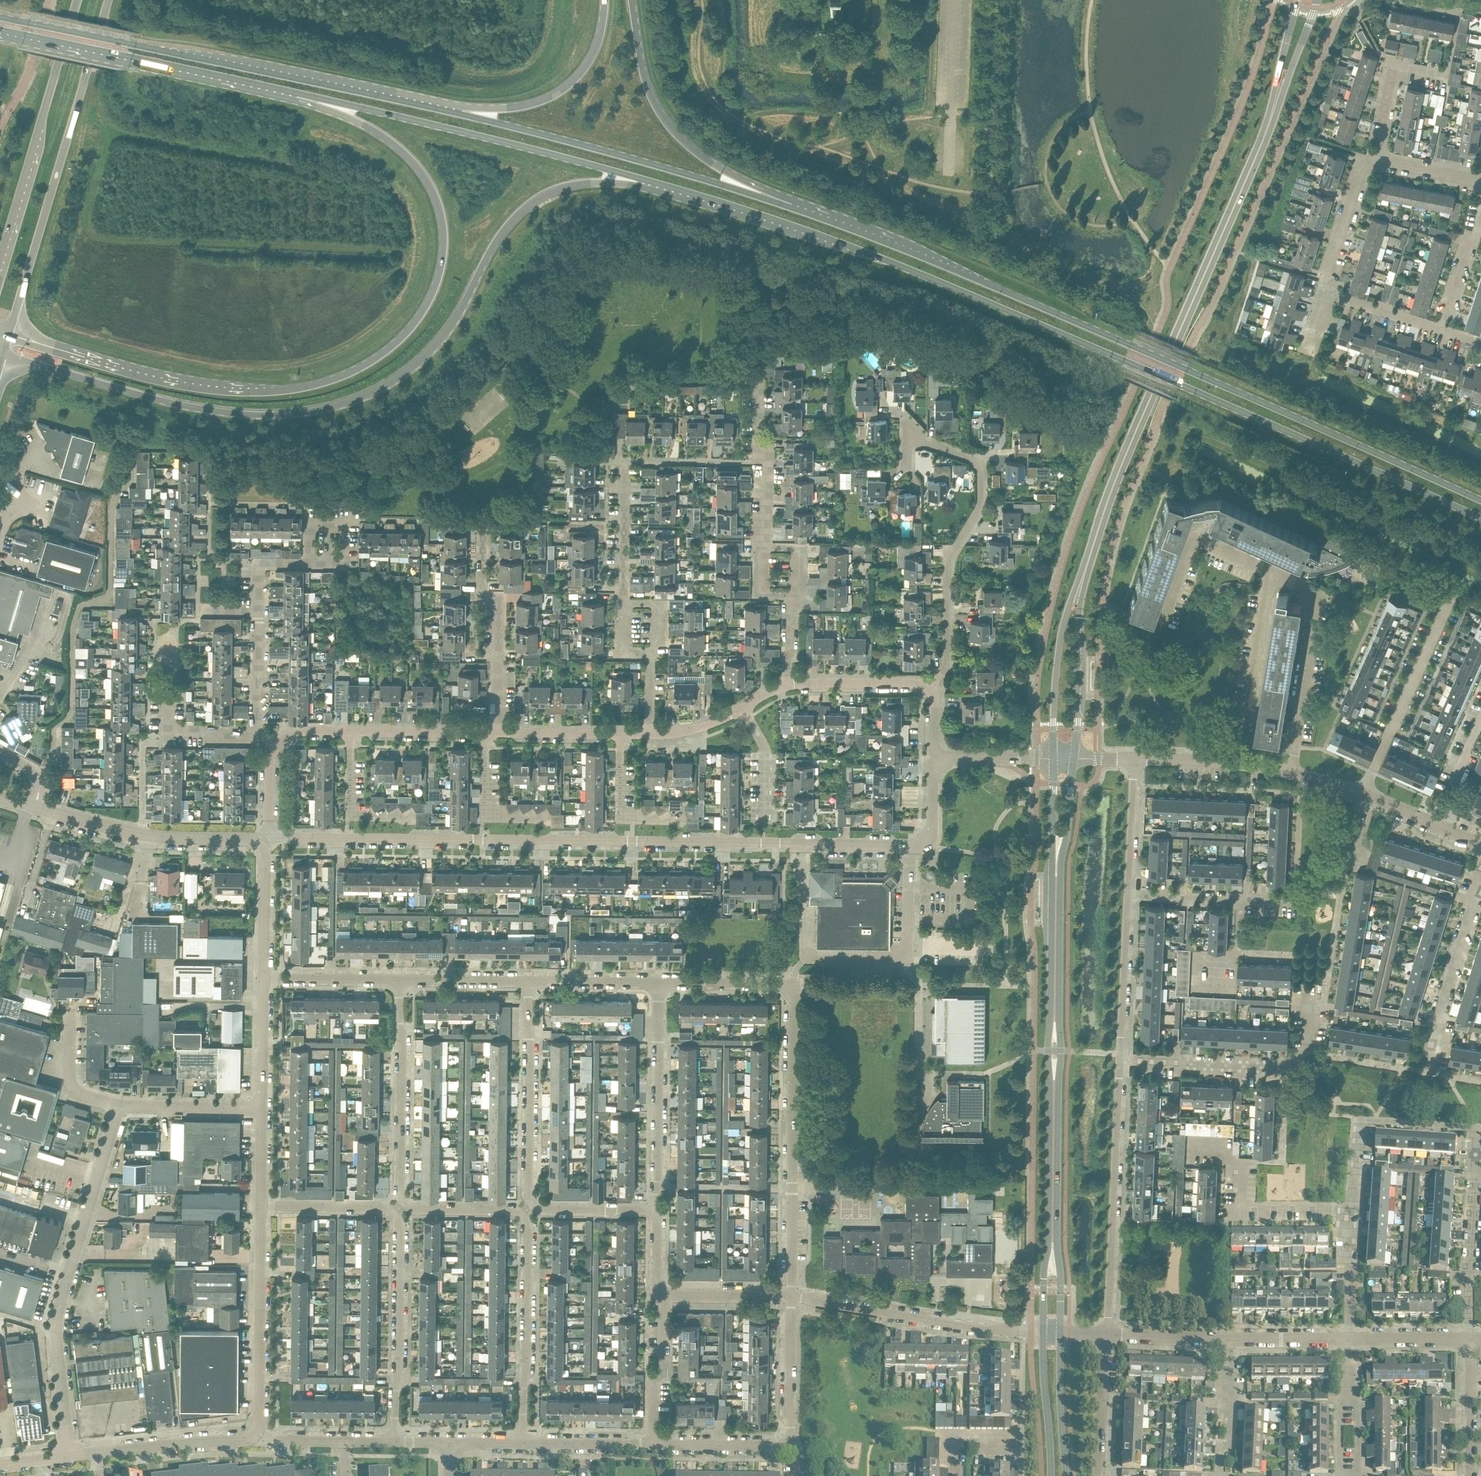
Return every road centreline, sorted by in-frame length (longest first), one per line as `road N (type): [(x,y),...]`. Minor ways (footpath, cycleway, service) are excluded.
road 1 (secondary): [(661,183),(890,261),(1480,519)]
road 2 (secondary): [(1480,502),(1131,345),(754,193)]
road 3 (secondary): [(4,356),(244,413),(347,402),(406,371),(436,342),(526,205),(583,183),(661,183)]
road 4 (secondary): [(302,94),(401,152),(438,207),(443,248),(436,284),(391,346),(329,380),(251,390),(143,372),(9,335)]
road 5 (residential): [(803,846),(260,843)]
road 6 (tertiary): [(1081,583),(1100,519),(1277,103)]
road 7 (secondary): [(440,107),(0,17)]
road 8 (secondary): [(302,94),(661,183)]
road 9 (unclassified): [(69,1456),(58,1309),(119,1106)]
road 10 (secondary): [(9,335),(109,0)]
road 11 (residential): [(935,682),(947,650),(946,558),(970,535),(984,501),(978,464),(909,434),(906,460)]
road 12 (secondary): [(754,193),(440,107)]
road 13 (residential): [(793,1299),(792,986)]
road 14 (secondary): [(0,30),(302,94)]
road 15 (residential): [(1120,1060),(1106,1335)]
road 16 (secondary): [(77,0),(0,260)]
road 17 (secondary): [(754,193),(659,111),(644,84),(632,0)]
road 18 (residential): [(403,1443),(405,1207)]
road 19 (residential): [(532,1444),(532,1208)]
road 20 (residential): [(1025,1330),(793,1299)]
road 21 (unclassified): [(254,1437),(261,1206)]
road 22 (secondary): [(607,0),(598,46),(559,90),(532,103),(440,107)]
road 23 (unclassified): [(260,843),(153,836),(36,808)]
road 24 (residential): [(405,1207),(398,980)]
road 25 (residential): [(532,1208),(527,981)]
road 26 (residential): [(1291,774),(1317,608),(1308,589),(1274,574)]
road 27 (residential): [(657,1209),(656,983)]
road 28 (residential): [(498,733),(497,604),(481,590),(484,521)]
road 29 (residential): [(907,848),(906,959),(804,958)]
road 30 (residential): [(1471,1339),(1480,1128)]
road 31 (residential): [(1362,794),(1448,602)]
road 32 (residential): [(1428,1073),(1480,871)]
road 33 (residential): [(1353,1210),(1235,1210),(1236,1161),(1207,1149)]
road 34 (residential): [(1120,1060),(1286,1069),(1308,1050)]
road 35 (residential): [(766,549),(761,369)]
road 36 (tertiary): [(1081,583),(1062,631),(1054,758)]
road 37 (tertiary): [(1073,759),(1081,583)]
road 38 (residential): [(1274,574),(1195,542),(1163,622)]
road 39 (residential): [(1127,895),(1120,1060)]
road 40 (residential): [(1480,349),(1327,294)]
road 41 (residential): [(1244,732),(1274,574)]
road 42 (tertiary): [(1054,1080),(1053,1240)]
road 43 (residential): [(1291,774),(1133,760)]
road 44 (unclassified): [(97,1453),(254,1437)]
road 45 (tertiary): [(1055,866),(1054,1022)]
road 46 (residential): [(1327,294),(1361,170),(1380,161)]
road 47 (residential): [(653,1444),(663,1295)]
road 48 (residential): [(545,818),(484,817),(484,732)]
road 49 (residential): [(409,817),(349,817),(349,731)]
road 50 (residential): [(1380,161),(1392,71),(1447,75)]
road 51 (residential): [(618,606),(623,461)]
road 52 (residential): [(681,821),(620,818),(620,734)]
road 53 (tertiary): [(1043,1331),(1052,1475)]
road 54 (residential): [(791,1443),(793,1299)]
road 55 (residential): [(261,1206),(405,1207)]
road 56 (unclassified): [(262,1107),(119,1106)]
road 57 (tertiary): [(1068,1475),(1060,1333)]
road 58 (residential): [(1098,1475),(1106,1335)]
road 59 (residential): [(796,683),(935,682)]
road 60 (residential): [(791,1443),(653,1444)]
road 61 (residential): [(1356,1475),(1349,1339)]
road 62 (residential): [(1225,1475),(1229,1339)]
road 63 (residential): [(656,983),(792,986)]
road 64 (residential): [(1471,1475),(1471,1339)]
road 65 (residential): [(266,735),(171,727),(170,687)]
road 66 (residential): [(1133,760),(1127,895)]
road 67 (unclassified): [(264,978),(260,843)]
road 68 (residential): [(349,731),(484,732)]
road 69 (residential): [(264,978),(398,980)]
road 70 (residential): [(793,1299),(663,1295)]
road 71 (residential): [(1349,1339),(1353,1210)]
road 72 (residential): [(527,981),(656,983)]
road 73 (unclassified): [(262,1107),(264,978)]
road 74 (residential): [(398,980),(527,981)]
road 75 (residential): [(266,735),(258,726),(260,611)]
road 76 (residential): [(405,1207),(532,1208)]
road 77 (residential): [(532,1208),(657,1209)]
road 78 (unclassified): [(119,1106),(79,1095),(70,1081),(71,1015)]
road 79 (residential): [(1106,1335),(1229,1339)]
road 80 (residential): [(498,733),(620,734)]
road 81 (residential): [(1349,1339),(1471,1339)]
road 82 (residential): [(653,1444),(532,1444)]
road 83 (residential): [(1229,1339),(1349,1339)]

